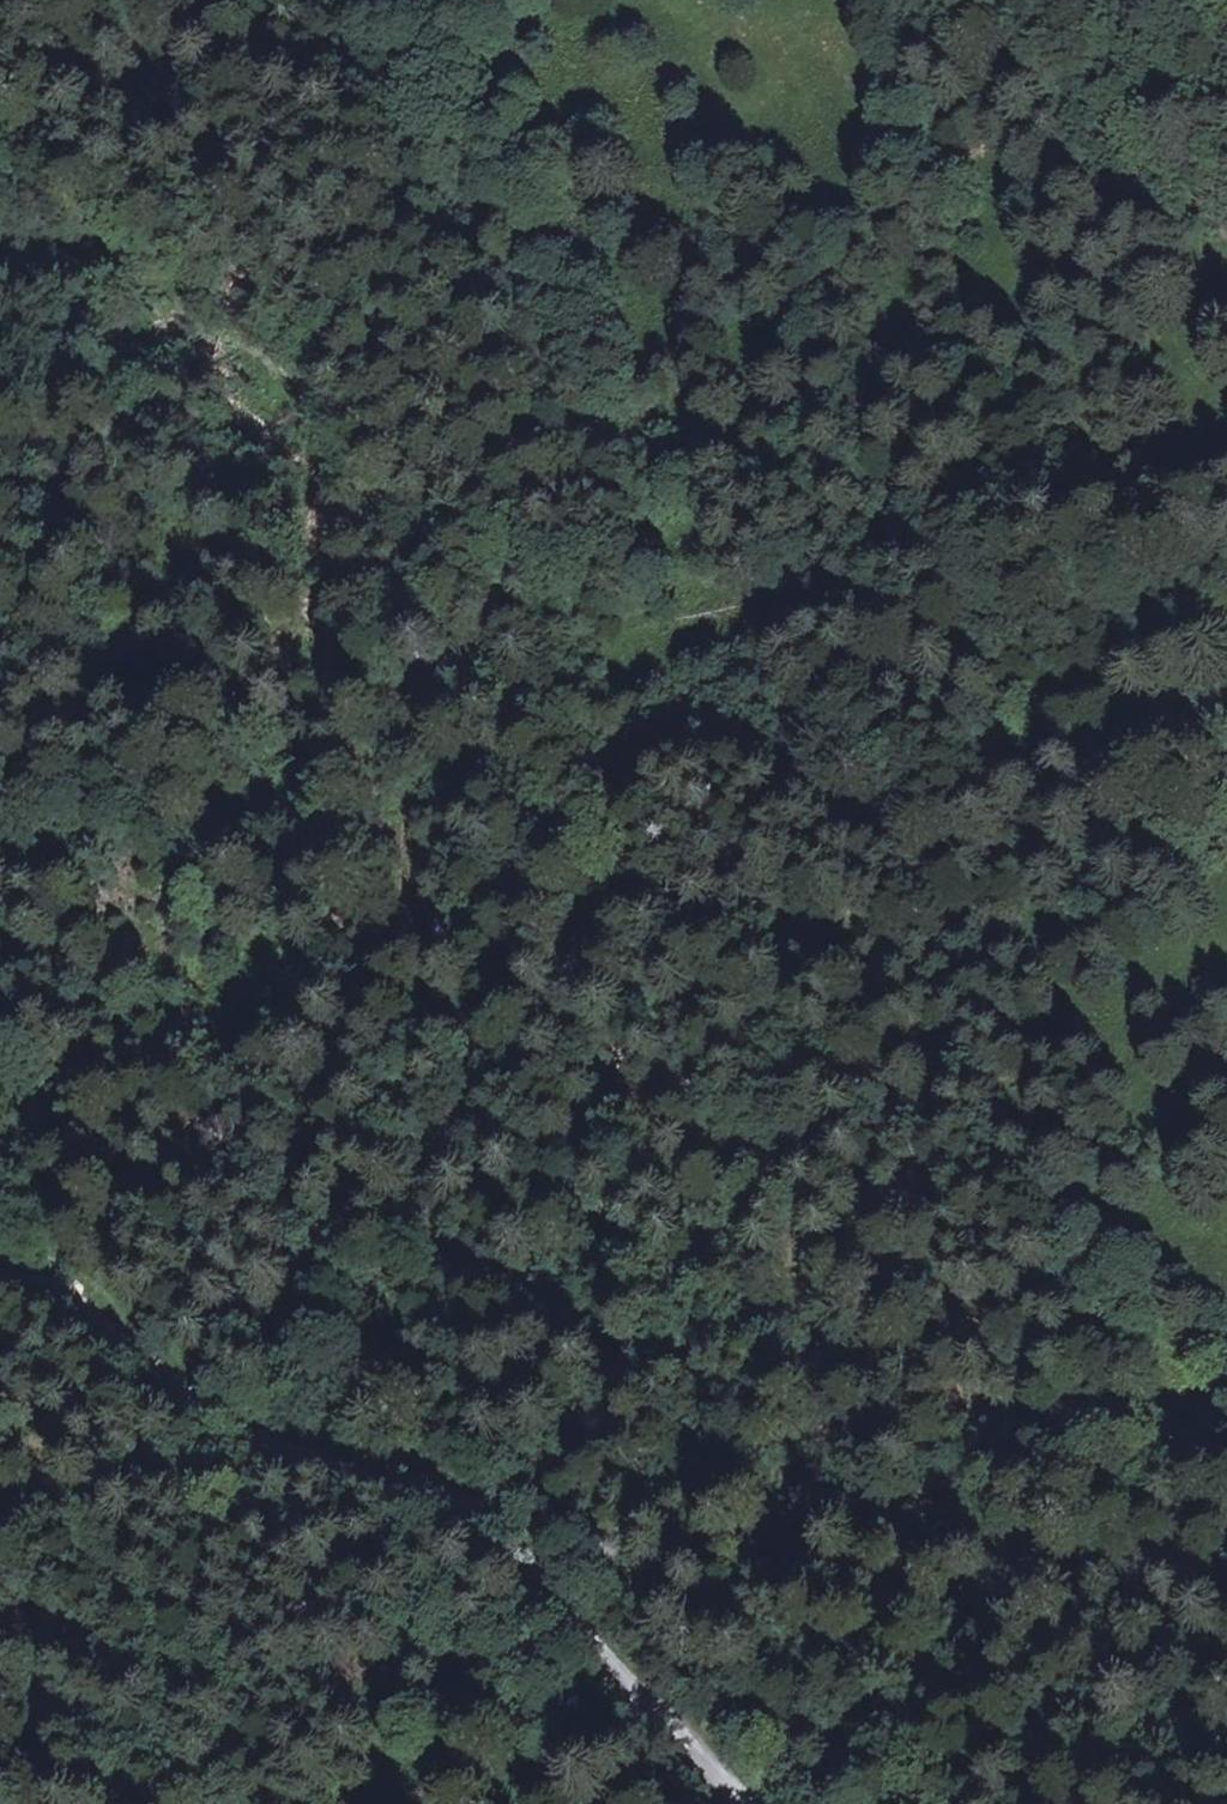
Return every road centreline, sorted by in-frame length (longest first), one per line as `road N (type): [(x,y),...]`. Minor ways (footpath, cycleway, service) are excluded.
road 1 (tertiary): [(0,1281),(244,1426),(477,1534),(520,1562),(759,1803)]

